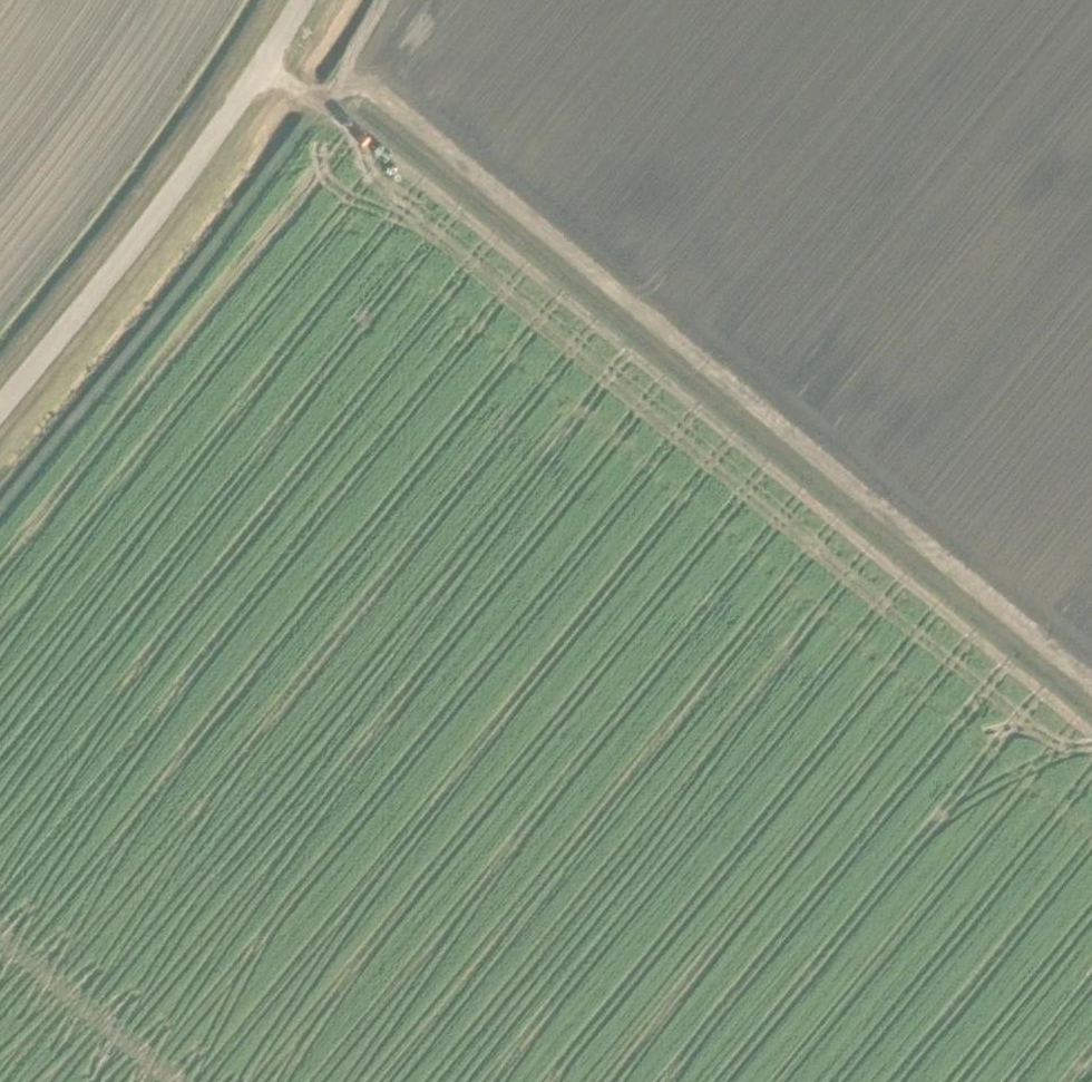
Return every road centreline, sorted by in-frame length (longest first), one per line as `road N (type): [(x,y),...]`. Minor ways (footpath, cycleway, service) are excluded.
road 1 (unclassified): [(0,407),(137,241),(301,0)]

